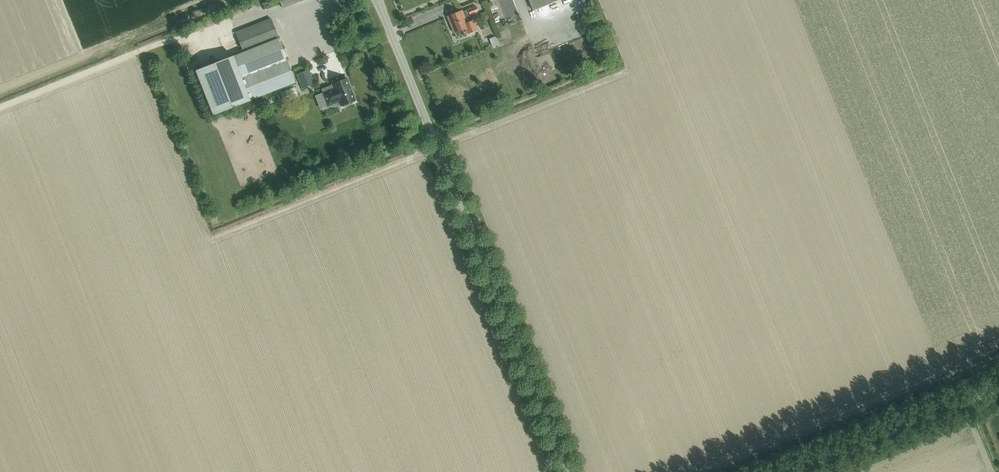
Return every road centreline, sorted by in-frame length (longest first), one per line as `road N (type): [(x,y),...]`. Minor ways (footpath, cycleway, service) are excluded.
road 1 (unclassified): [(567,471),(377,0)]
road 2 (unclassified): [(787,471),(998,387)]

